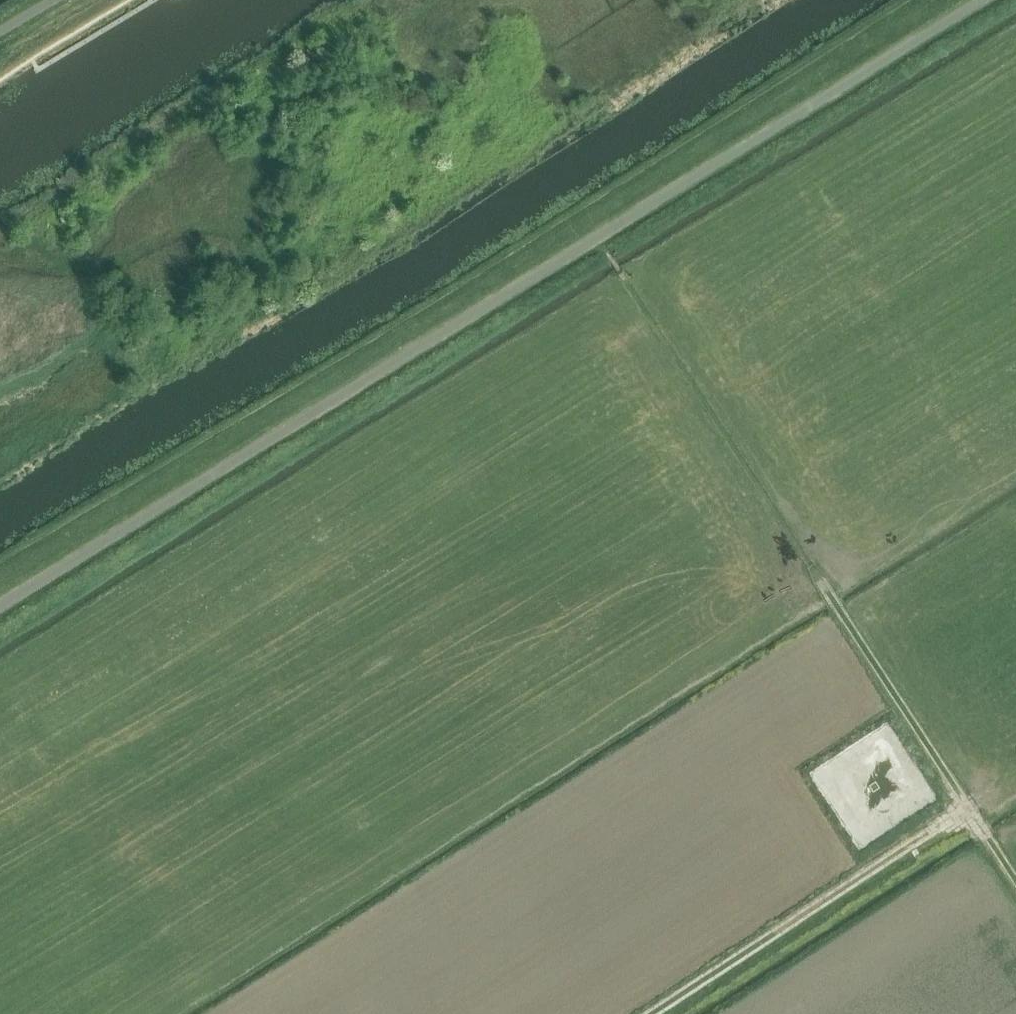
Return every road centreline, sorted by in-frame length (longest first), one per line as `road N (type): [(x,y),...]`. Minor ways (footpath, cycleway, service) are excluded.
road 1 (track): [(657,1013),(972,807)]
road 2 (track): [(812,566),(1015,877)]

